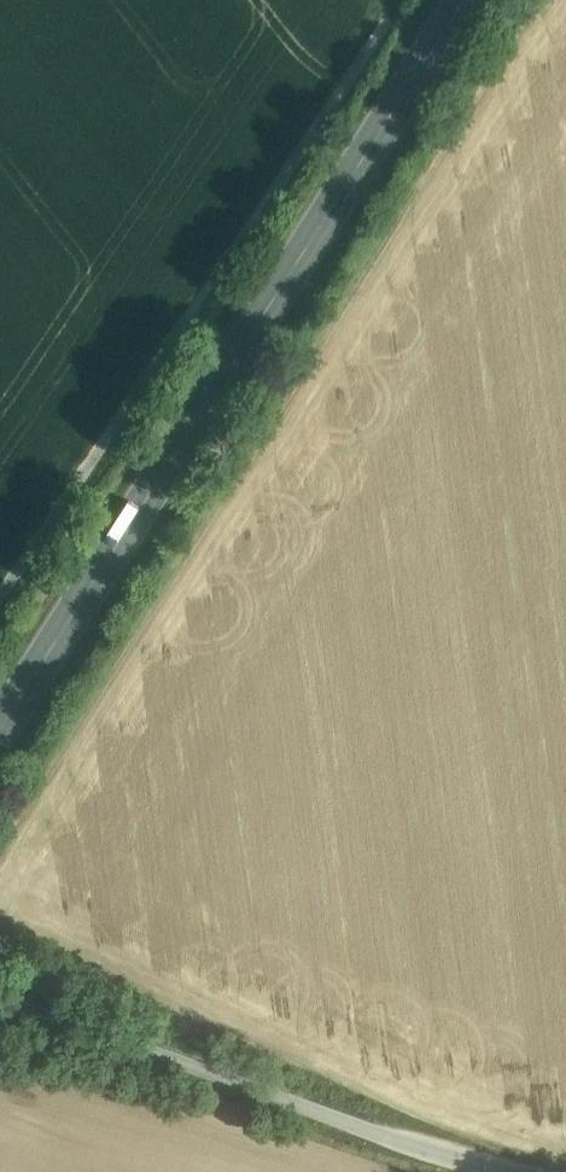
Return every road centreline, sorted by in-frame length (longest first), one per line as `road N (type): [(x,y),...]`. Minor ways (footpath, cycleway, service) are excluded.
road 1 (primary): [(464,0),(0,730)]
road 2 (track): [(0,582),(395,18)]
road 3 (track): [(0,988),(467,1151),(556,1171)]

